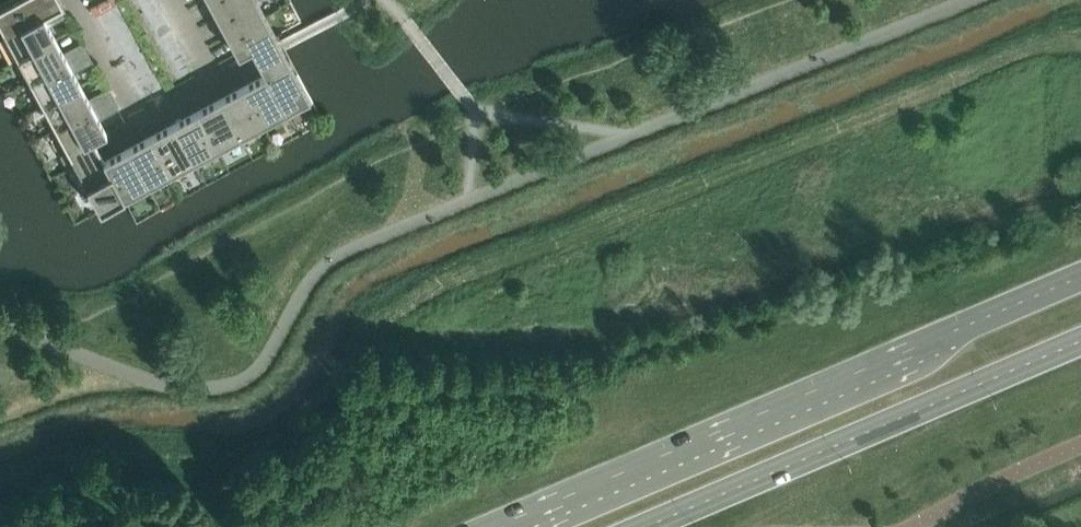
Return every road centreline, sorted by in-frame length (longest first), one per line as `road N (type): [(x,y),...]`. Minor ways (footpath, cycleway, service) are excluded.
road 1 (primary): [(1080,276),(490,526)]
road 2 (primary): [(641,526),(1080,340)]
road 3 (residential): [(76,0),(142,122),(212,85),(165,0)]

